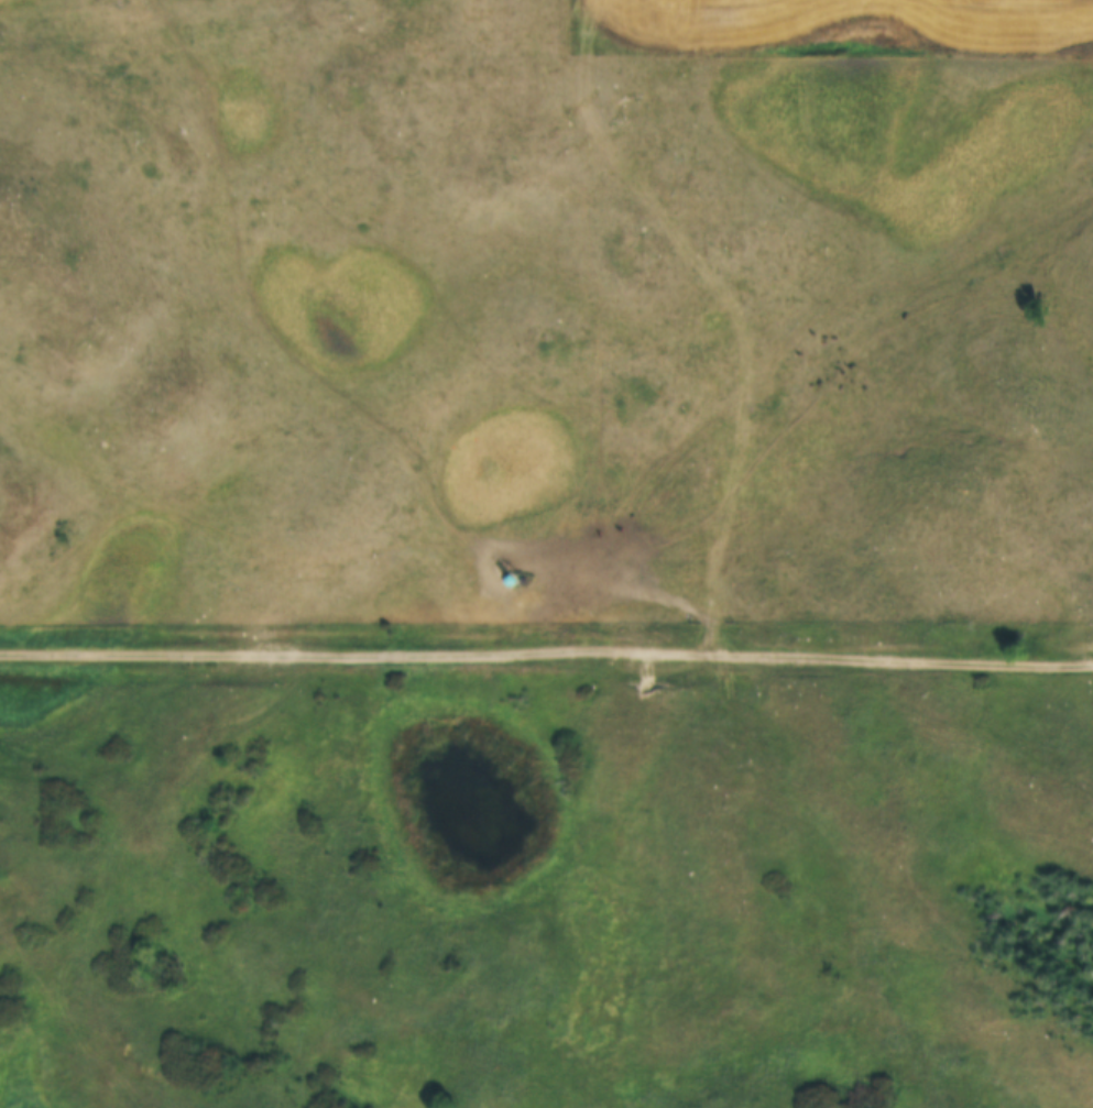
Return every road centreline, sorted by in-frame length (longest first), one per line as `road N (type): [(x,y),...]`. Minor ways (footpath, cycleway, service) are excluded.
road 1 (track): [(0,649),(480,649),(1092,663)]

